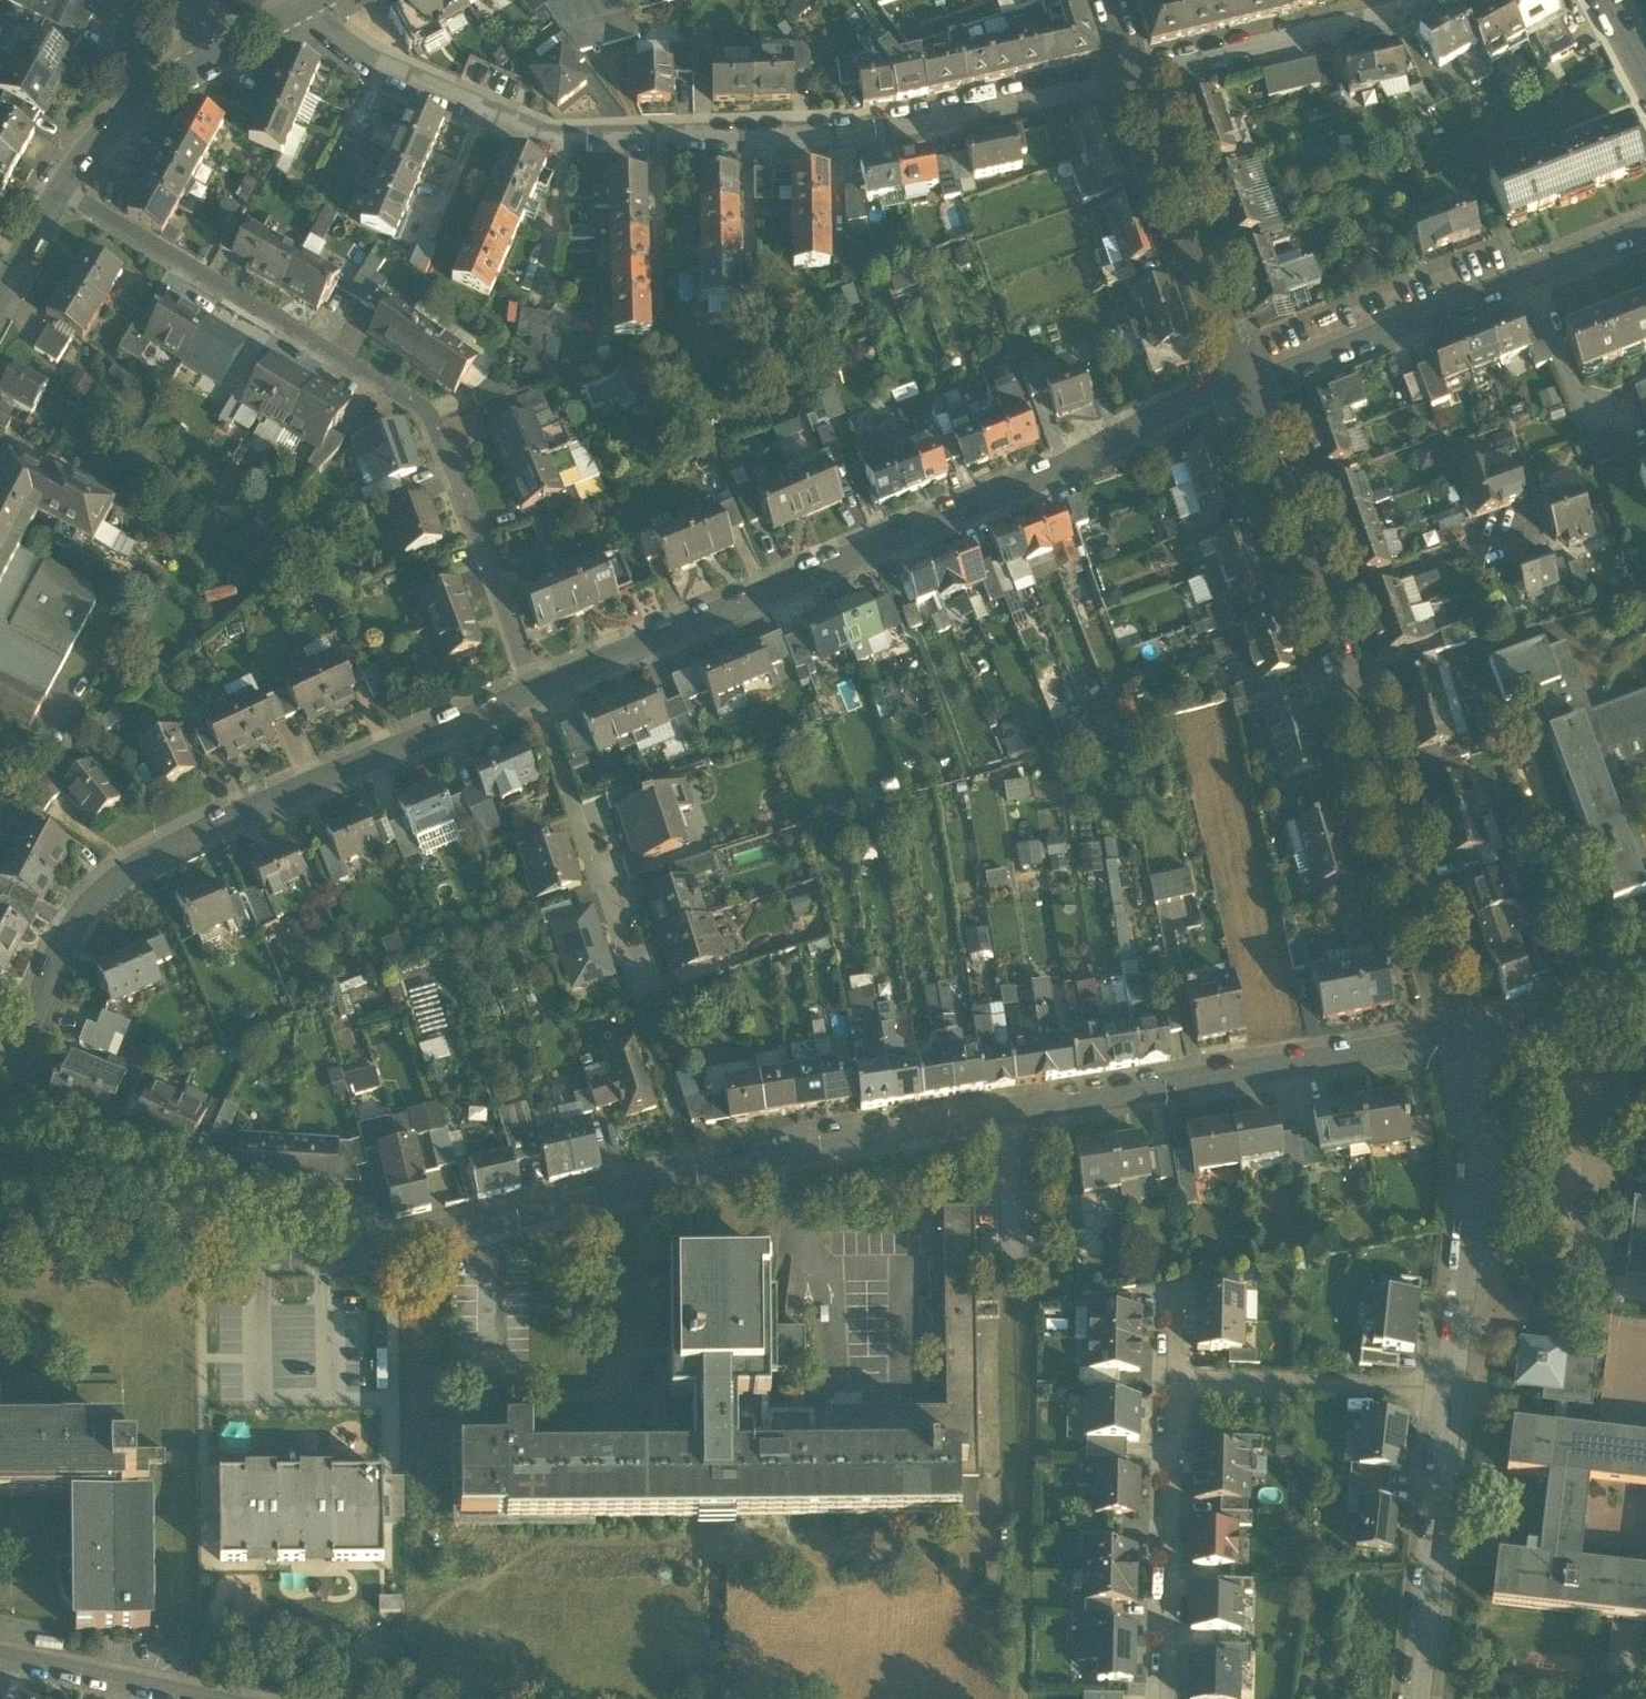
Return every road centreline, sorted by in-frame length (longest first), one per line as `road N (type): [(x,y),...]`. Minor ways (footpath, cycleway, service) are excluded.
road 1 (residential): [(0,1156),(176,1231),(248,1251),(323,1255),(1011,1110),(1450,1041)]
road 2 (residential): [(302,18),(362,62),(553,141),(906,133),(1138,81)]
road 3 (residential): [(1237,383),(1056,471),(534,692)]
road 4 (residential): [(61,191),(429,413),(534,692)]
road 5 (residential): [(534,692),(133,866),(88,909),(52,972),(0,1108)]
road 6 (residential): [(1237,383),(1328,634),(1450,1041)]
road 7 (residential): [(1645,234),(1349,351),(1237,383)]
road 8 (residential): [(648,1031),(604,870),(534,692)]
road 9 (residential): [(1450,1041),(1476,1182),(1453,1393)]
road 10 (residential): [(1138,81),(1237,383)]
road 11 (residential): [(1160,1698),(1170,1385)]
road 12 (residential): [(1453,1393),(1416,1698)]
road 13 (residential): [(1138,81),(1389,23),(1429,0)]
road 14 (residential): [(1170,1385),(1453,1393)]
road 15 (residential): [(235,51),(132,115),(61,191)]
road 16 (residential): [(1450,1041),(1645,974)]
road 17 (residential): [(0,1661),(182,1698)]
road 18 (residential): [(61,191),(0,304)]

